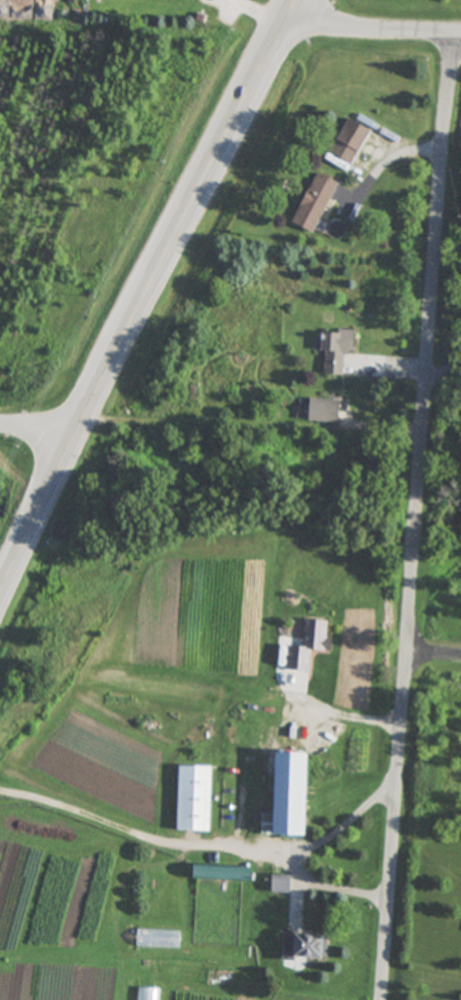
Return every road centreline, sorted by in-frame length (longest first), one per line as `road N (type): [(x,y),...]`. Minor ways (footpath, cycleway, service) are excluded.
road 1 (residential): [(382,999),(460,35)]
road 2 (primary): [(298,0),(0,603)]
road 3 (residential): [(460,35),(283,28)]

